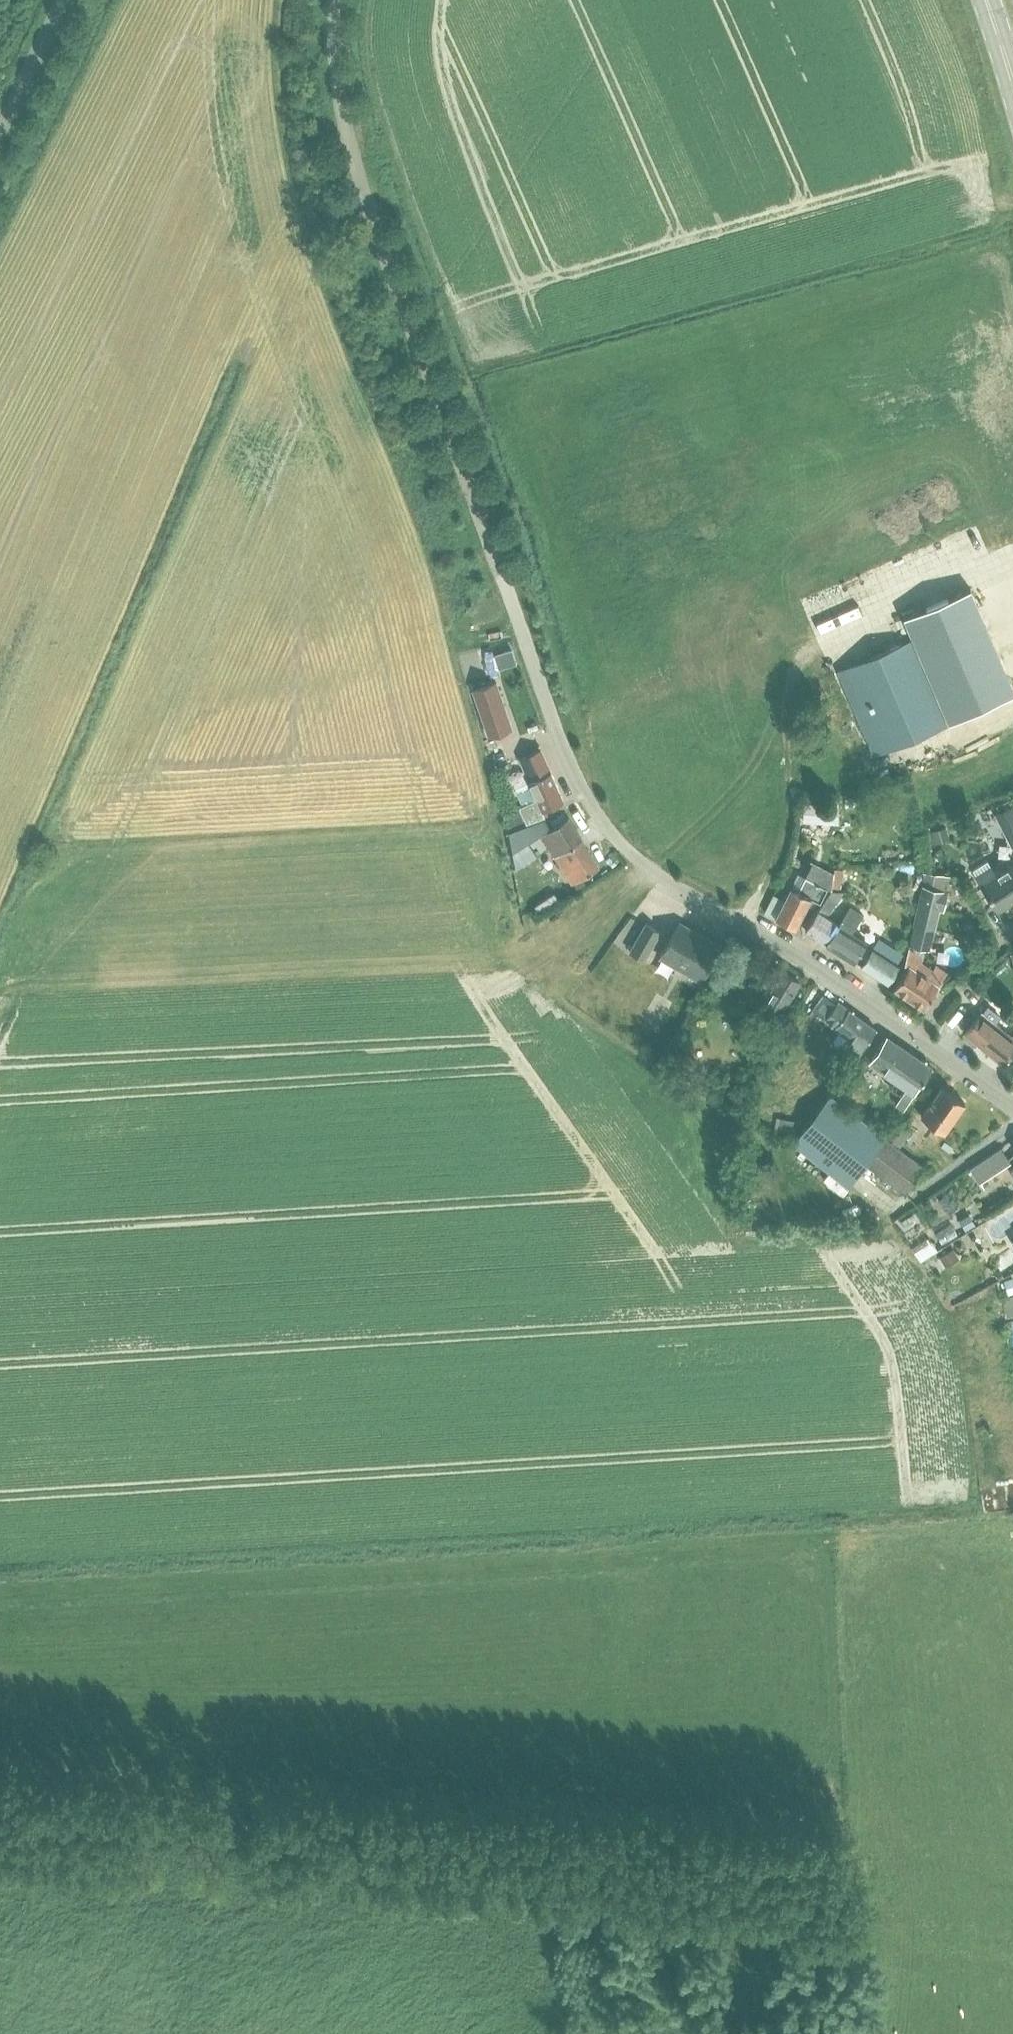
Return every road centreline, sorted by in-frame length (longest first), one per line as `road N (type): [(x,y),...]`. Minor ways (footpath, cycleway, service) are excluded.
road 1 (unclassified): [(336,0),(347,134),(505,585)]
road 2 (residential): [(915,1034),(645,868),(606,825),(557,735)]
road 3 (track): [(741,927),(783,827),(786,708),(801,659),(823,639)]
road 4 (residential): [(505,585),(557,735)]
road 5 (unclassified): [(0,132),(65,0)]
road 6 (residential): [(915,1034),(961,977),(1012,934)]

